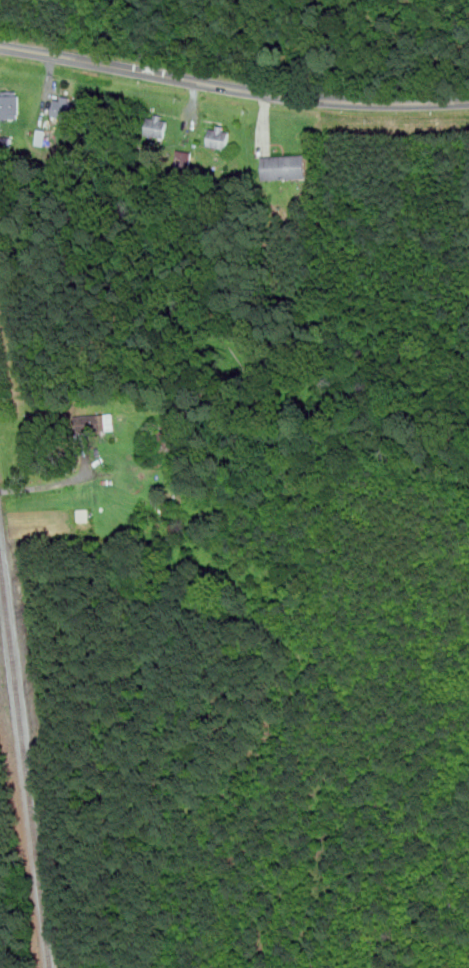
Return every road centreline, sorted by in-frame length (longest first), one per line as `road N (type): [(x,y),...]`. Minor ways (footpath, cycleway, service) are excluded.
road 1 (tertiary): [(0,46),(238,89),(468,101)]

